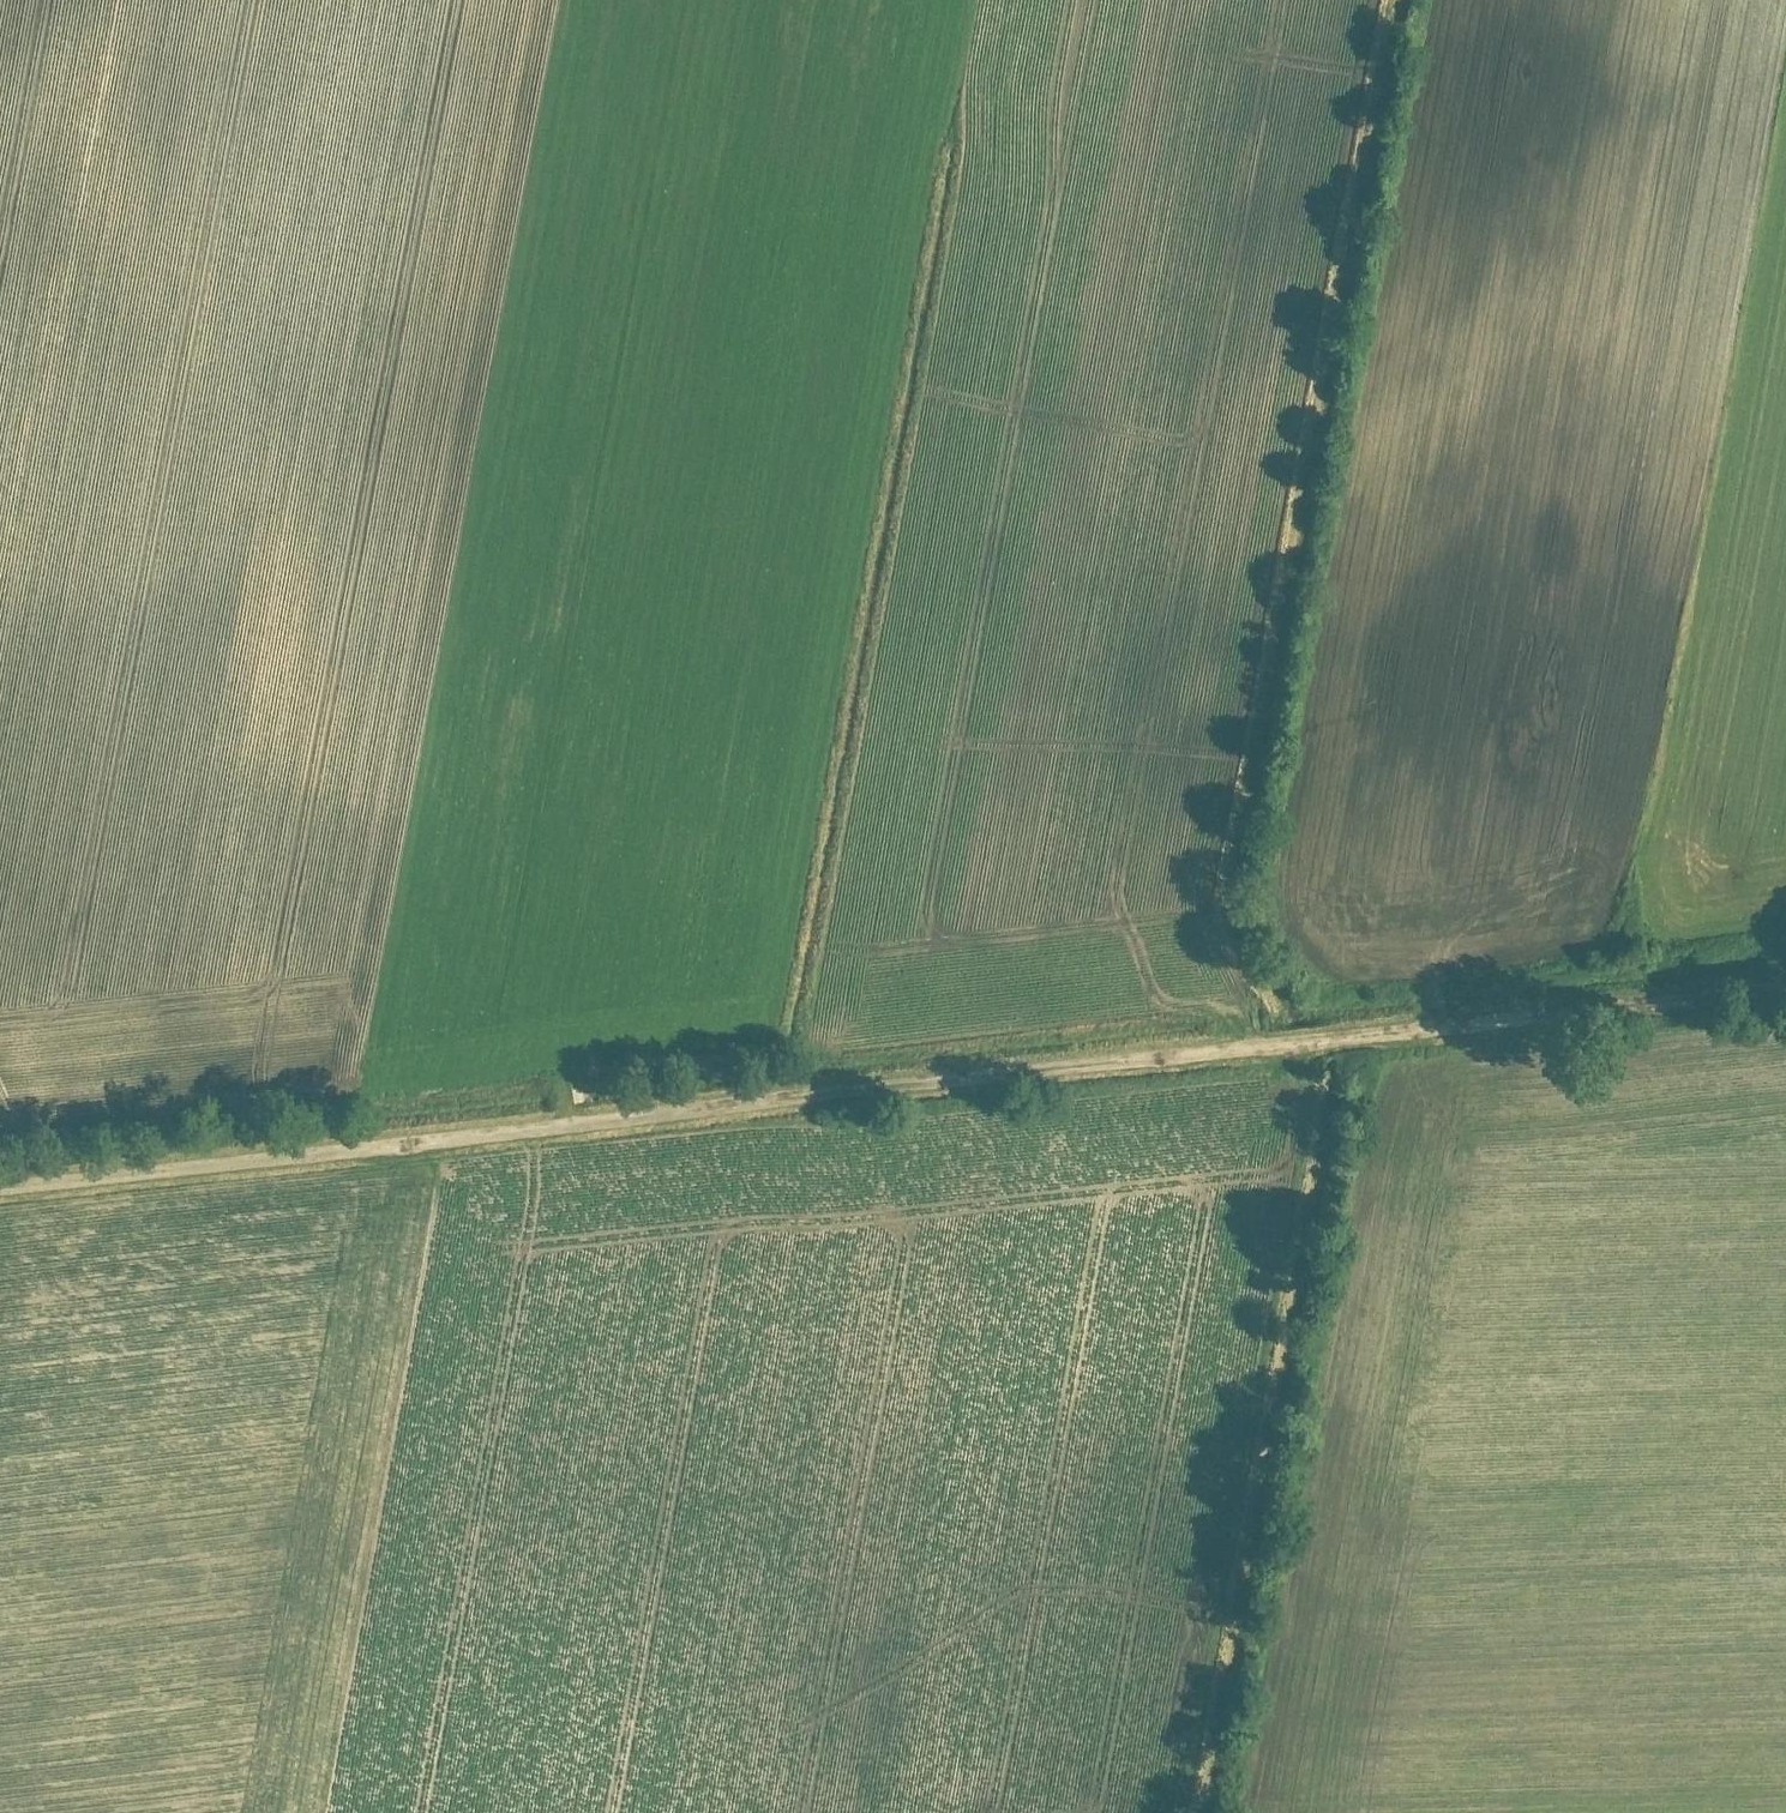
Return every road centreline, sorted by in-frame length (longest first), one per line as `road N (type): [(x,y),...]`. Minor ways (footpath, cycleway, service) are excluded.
road 1 (track): [(1785,985),(0,1183)]

